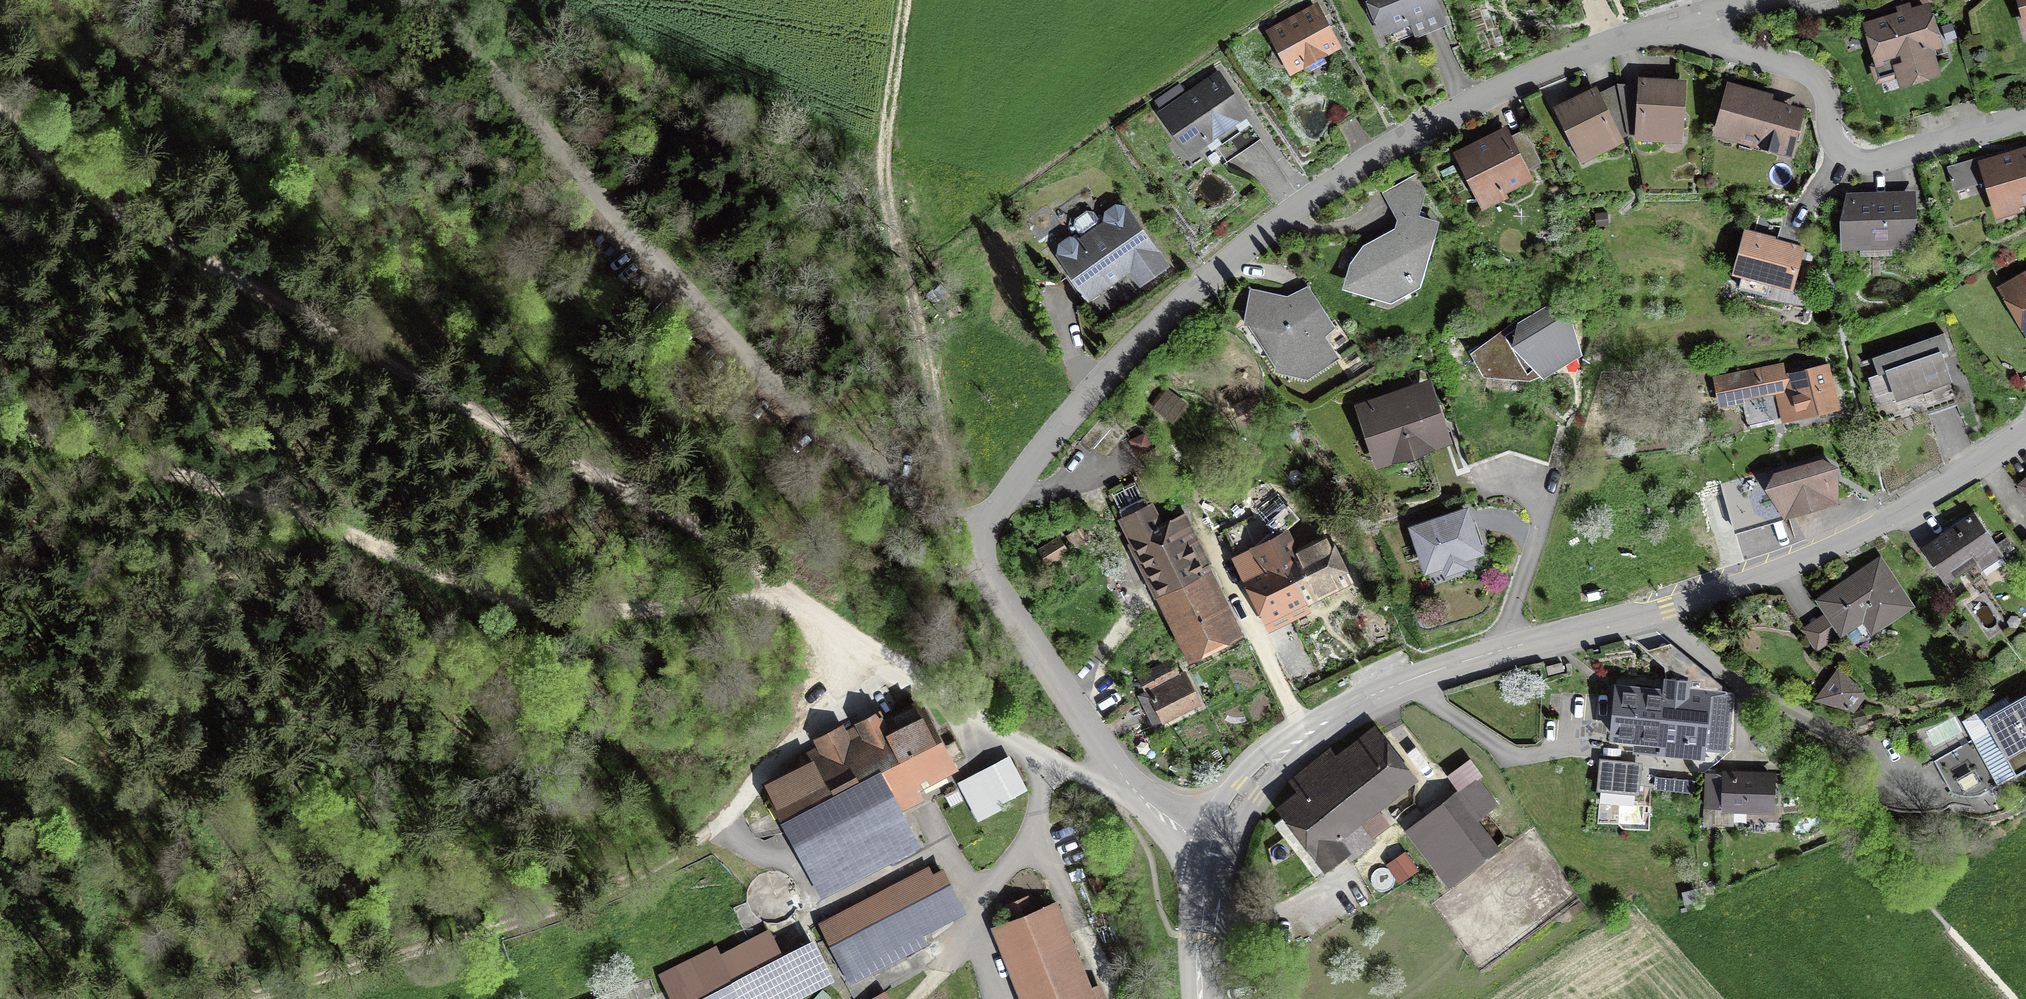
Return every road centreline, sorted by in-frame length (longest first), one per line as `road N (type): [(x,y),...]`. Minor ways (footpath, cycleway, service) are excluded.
road 1 (track): [(0,112),(49,160),(138,223),(784,595)]
road 2 (residential): [(963,548),(1130,350),(1314,195),(1489,94),(1599,46),(1674,27)]
road 3 (track): [(784,595),(570,609),(456,579),(203,477),(0,424)]
road 4 (residential): [(430,0),(504,94),(726,338),(963,548)]
road 5 (track): [(248,998),(530,921),(700,844),(865,653)]
road 6 (track): [(906,0),(883,182),(963,548)]
road 7 (residential): [(1216,849),(1258,775),(1371,697),(1452,666),(1656,613)]
road 8 (track): [(638,241),(590,241),(432,86),(348,54),(247,0)]
road 9 (residential): [(1674,27),(1815,76),(1836,145),(1860,161),(2025,116)]
road 10 (residential): [(1656,613),(1851,540),(2025,432)]
road 11 (track): [(1751,695),(1886,863),(2013,998)]
road 12 (residential): [(963,548),(1119,782),(1216,849)]
road 13 (residential): [(1200,998),(1199,937),(1216,849)]
road 14 (residential): [(1656,613),(1751,695)]

